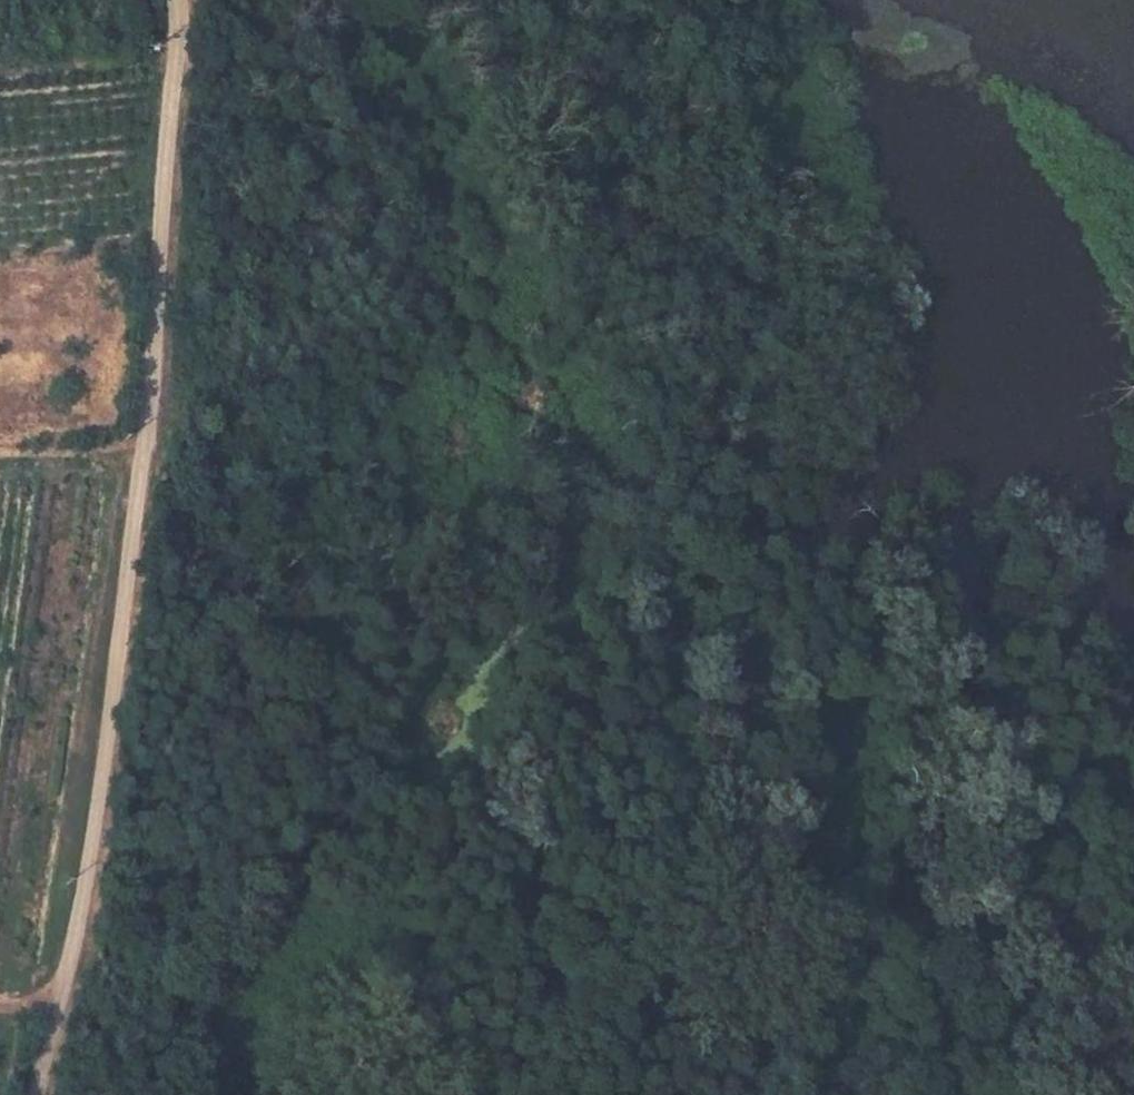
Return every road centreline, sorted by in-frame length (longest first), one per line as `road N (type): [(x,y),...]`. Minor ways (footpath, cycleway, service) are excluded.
road 1 (unclassified): [(40,1094),(119,642),(174,0)]

